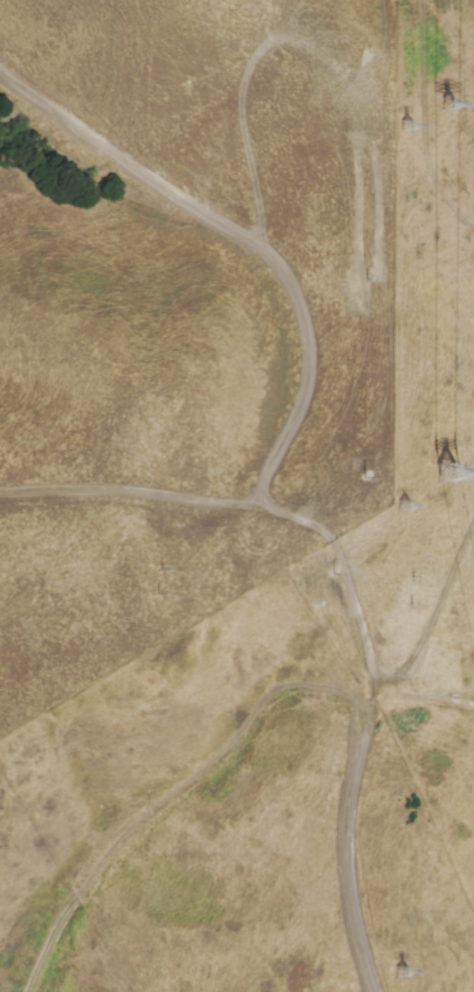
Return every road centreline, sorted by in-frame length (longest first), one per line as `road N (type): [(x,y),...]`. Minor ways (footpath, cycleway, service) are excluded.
road 1 (track): [(261,503),(306,402),(314,348),(299,291),(273,254),(211,219),(0,68)]
road 2 (track): [(380,991),(352,864),(360,770),(379,693),(409,668),(473,527)]
road 3 (track): [(379,693),(276,693),(214,767),(137,824),(78,895),(32,991)]
road 4 (track): [(261,503),(218,507),(145,490),(0,496)]
road 5 (track): [(261,503),(332,540),(379,693)]

